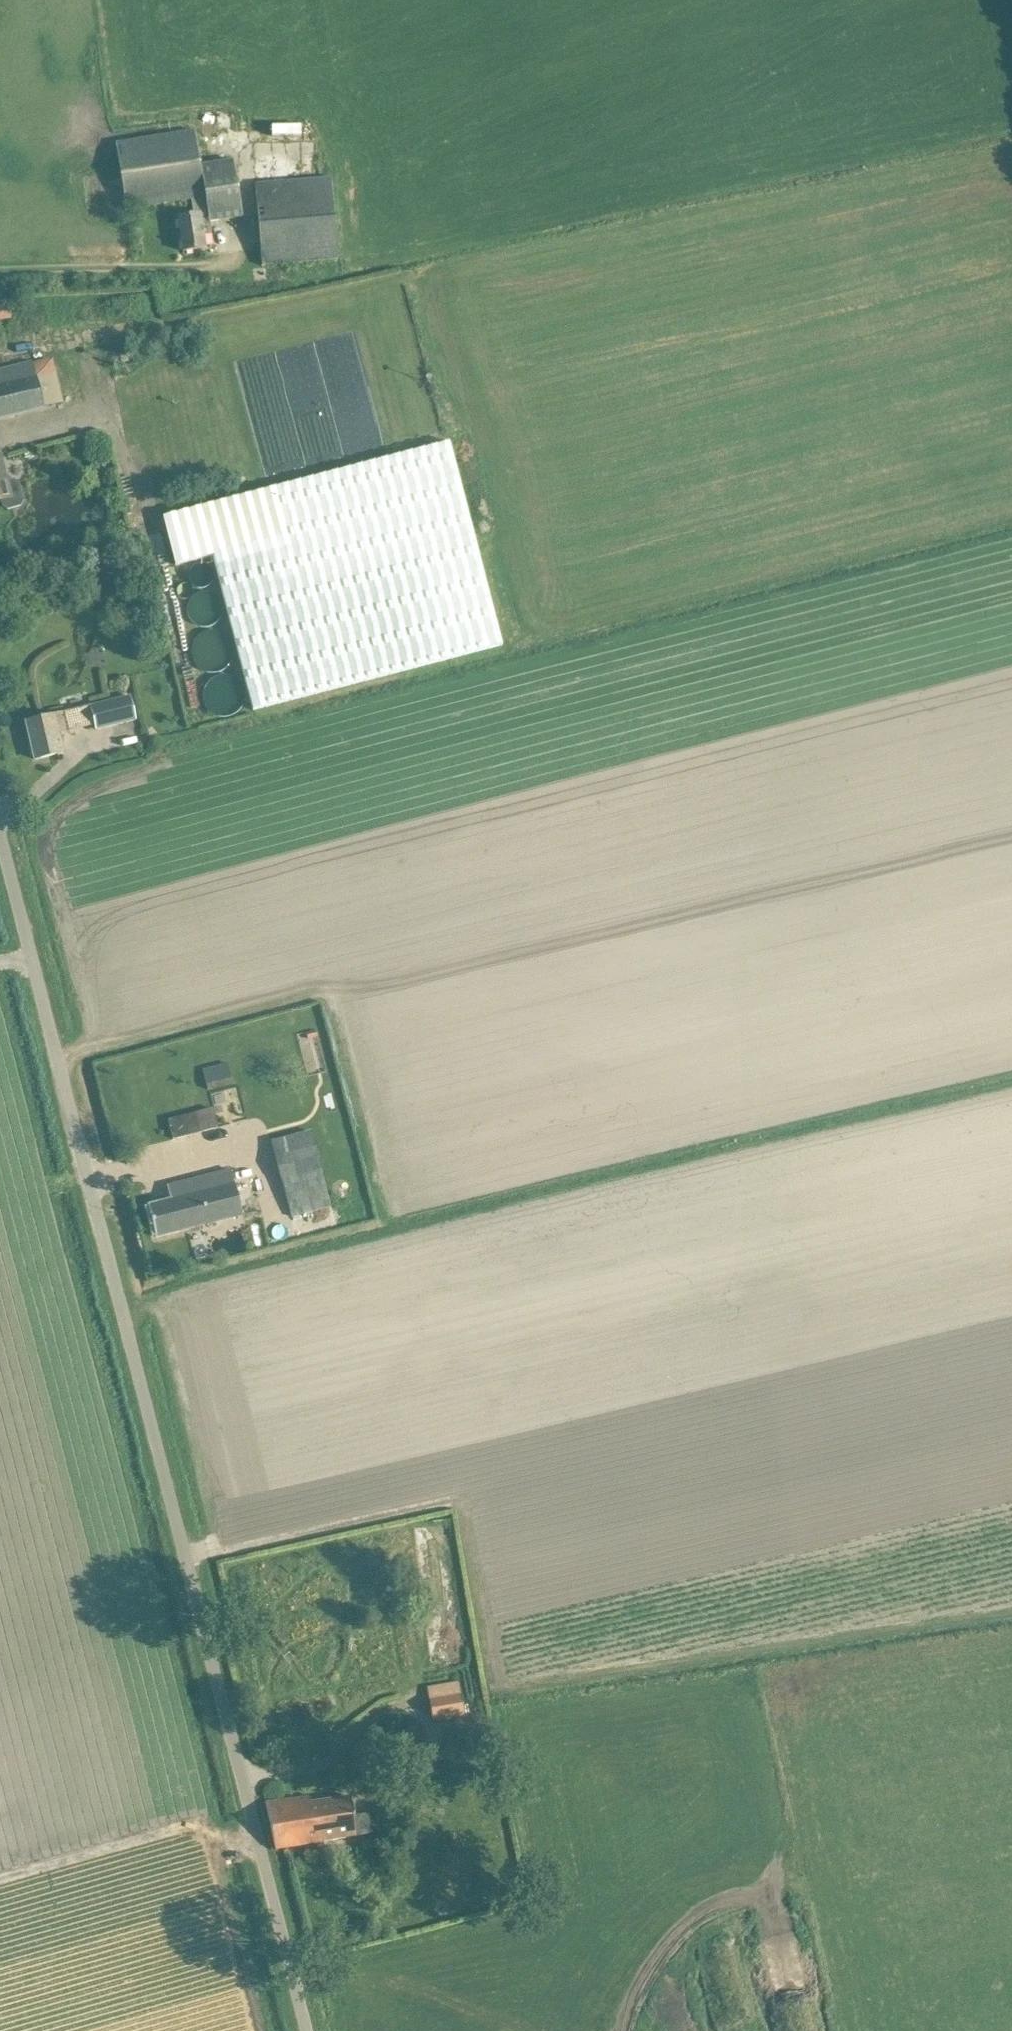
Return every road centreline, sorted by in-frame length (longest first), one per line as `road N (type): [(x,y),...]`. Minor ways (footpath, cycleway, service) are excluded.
road 1 (unclassified): [(303,2030),(0,853)]

